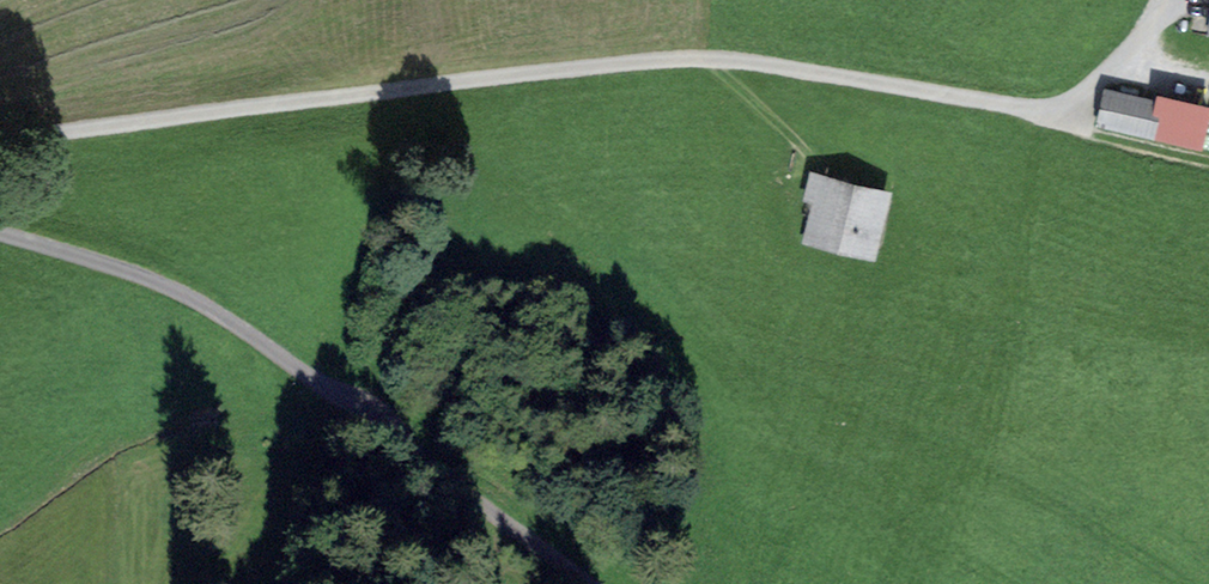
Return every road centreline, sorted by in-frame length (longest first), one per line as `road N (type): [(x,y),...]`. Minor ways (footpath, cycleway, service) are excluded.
road 1 (track): [(1167,2),(1061,108),(766,64),(680,59),(398,83),(0,141)]
road 2 (track): [(0,233),(200,302),(590,583)]
road 3 (track): [(1208,160),(1070,128),(1061,108)]

